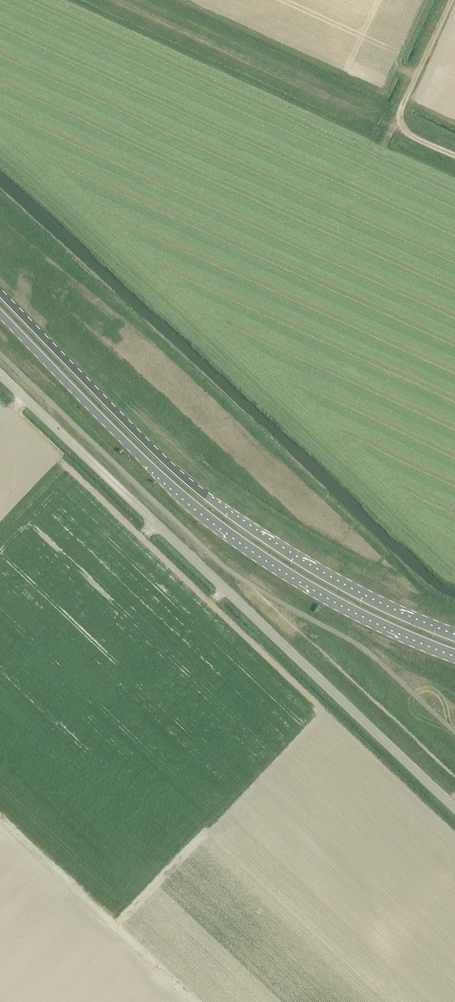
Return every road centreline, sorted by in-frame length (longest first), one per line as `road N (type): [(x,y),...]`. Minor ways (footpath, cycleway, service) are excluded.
road 1 (unclassified): [(454,809),(0,375)]
road 2 (primary): [(454,635),(359,592),(206,496),(0,292)]
road 3 (primary): [(0,314),(191,507),(315,591),(454,656)]
road 4 (track): [(116,0),(402,129)]
road 5 (track): [(452,0),(398,117),(402,129)]

